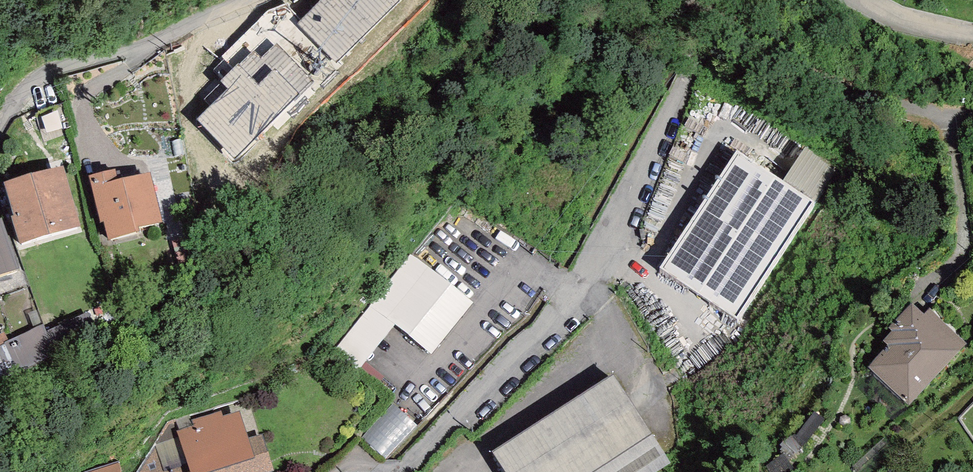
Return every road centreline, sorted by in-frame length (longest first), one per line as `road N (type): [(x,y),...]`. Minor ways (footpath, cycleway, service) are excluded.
road 1 (residential): [(736,0),(680,85),(572,302),(533,351),(410,471)]
road 2 (residential): [(267,0),(37,73),(0,123)]

